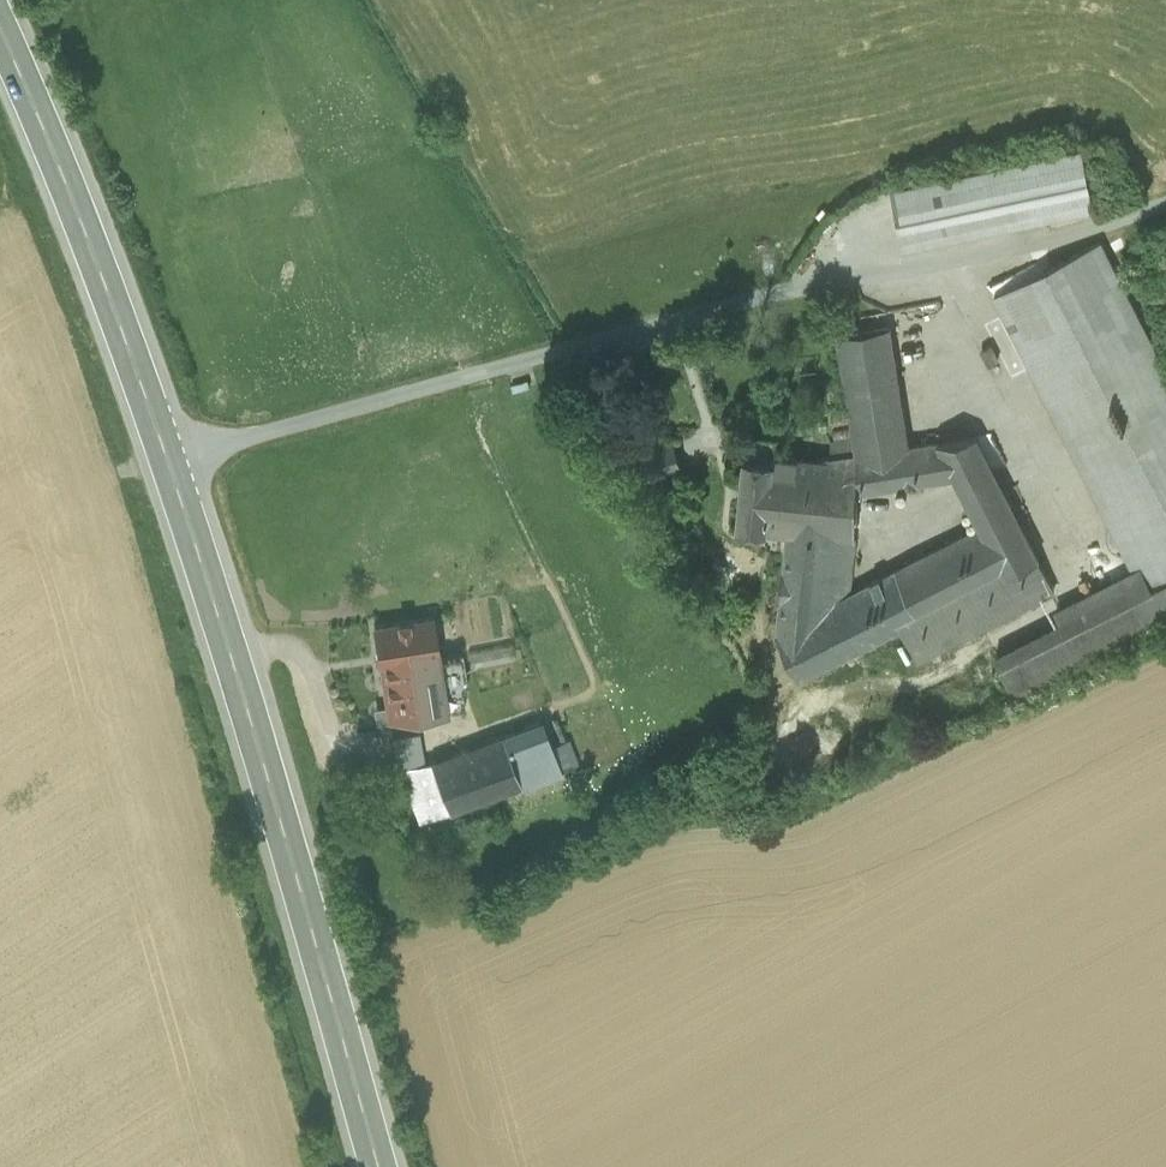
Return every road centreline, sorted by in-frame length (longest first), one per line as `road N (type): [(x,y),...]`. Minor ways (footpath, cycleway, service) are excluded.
road 1 (unclassified): [(1165,203),(955,258),(744,300),(173,456)]
road 2 (secondary): [(173,456),(371,1166)]
road 3 (secondary): [(0,24),(173,456)]

